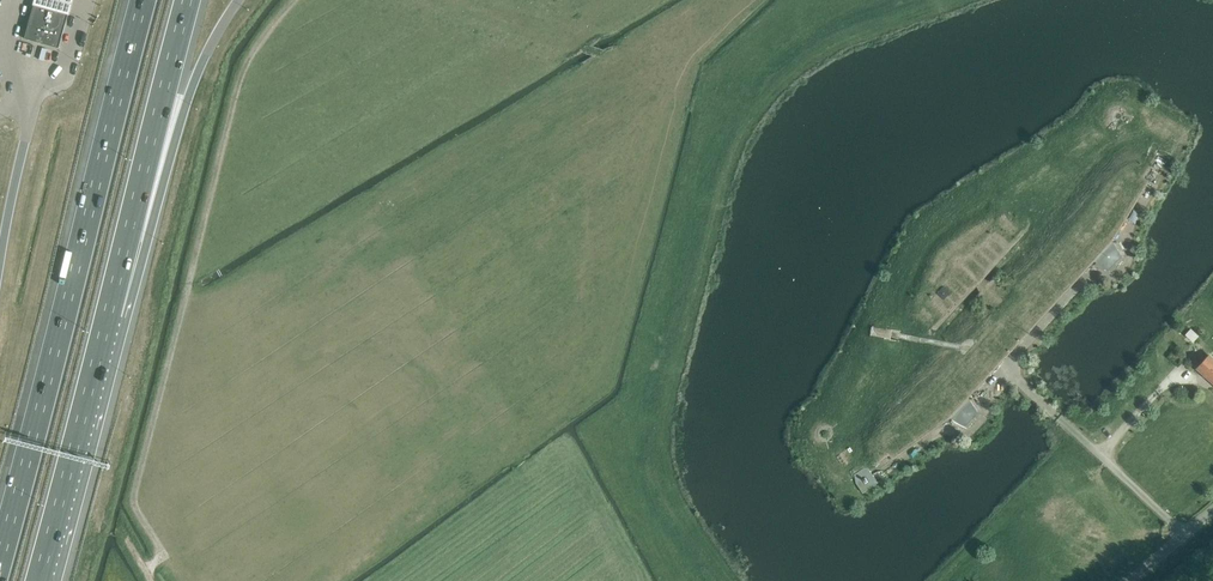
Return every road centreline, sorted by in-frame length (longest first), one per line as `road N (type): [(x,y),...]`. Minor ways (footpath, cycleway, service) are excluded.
road 1 (track): [(294,0),(241,77),(133,503),(163,551),(147,572),(152,580)]
road 2 (motorway): [(138,0),(0,559)]
road 3 (motorway): [(76,436),(124,325),(185,103),(239,0)]
road 4 (motorway): [(76,436),(188,0)]
road 5 (motorway): [(38,580),(76,436)]

